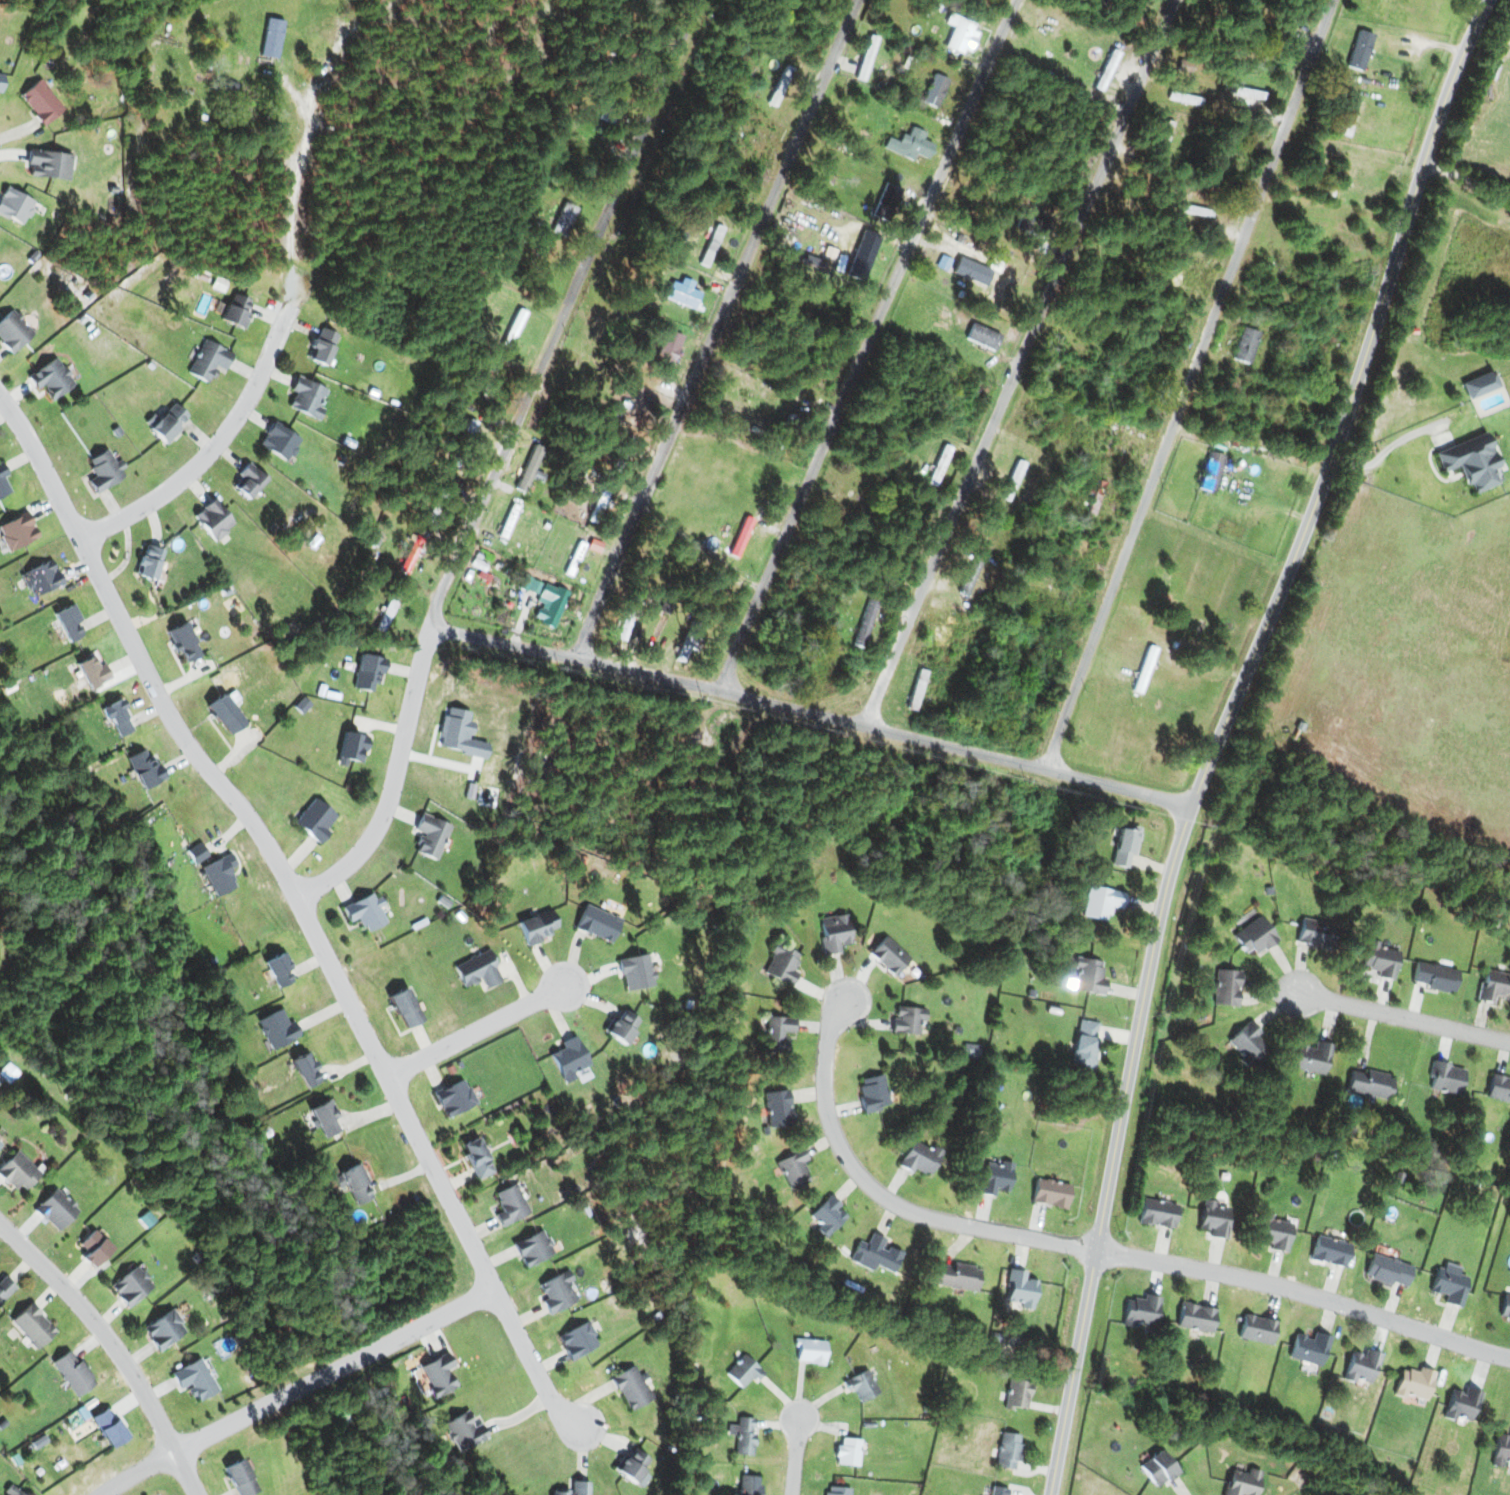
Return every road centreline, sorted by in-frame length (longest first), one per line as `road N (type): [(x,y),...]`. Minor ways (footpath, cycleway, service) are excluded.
road 1 (residential): [(1050,1494),(1175,859),(1338,442),(1446,99),(1489,0)]
road 2 (residential): [(584,1431),(545,1390),(491,1291),(269,843),(174,719),(0,395)]
road 3 (residential): [(1332,0),(1048,770)]
road 4 (residential): [(1175,0),(864,728)]
road 5 (residential): [(1191,809),(434,630)]
road 6 (residential): [(1016,0),(721,692)]
road 7 (residential): [(856,0),(577,660)]
road 8 (residential): [(434,630),(440,592),(698,0)]
road 9 (residential): [(82,539),(153,500),(202,460),(269,358),(294,297),(291,223),(302,112)]
road 10 (residential): [(1095,1252),(923,1217),(867,1185),(839,1146),(824,1100),(826,1044),(847,1002)]
road 11 (residential): [(104,1494),(491,1291)]
road 12 (residential): [(1095,1252),(1246,1277),(1509,1358)]
road 13 (residential): [(198,1494),(110,1342),(0,1224)]
road 14 (residential): [(298,900),(347,868),(383,825),(406,767),(434,630)]
road 15 (residential): [(1297,990),(1509,1044)]
road 16 (residential): [(389,1079),(568,987)]

